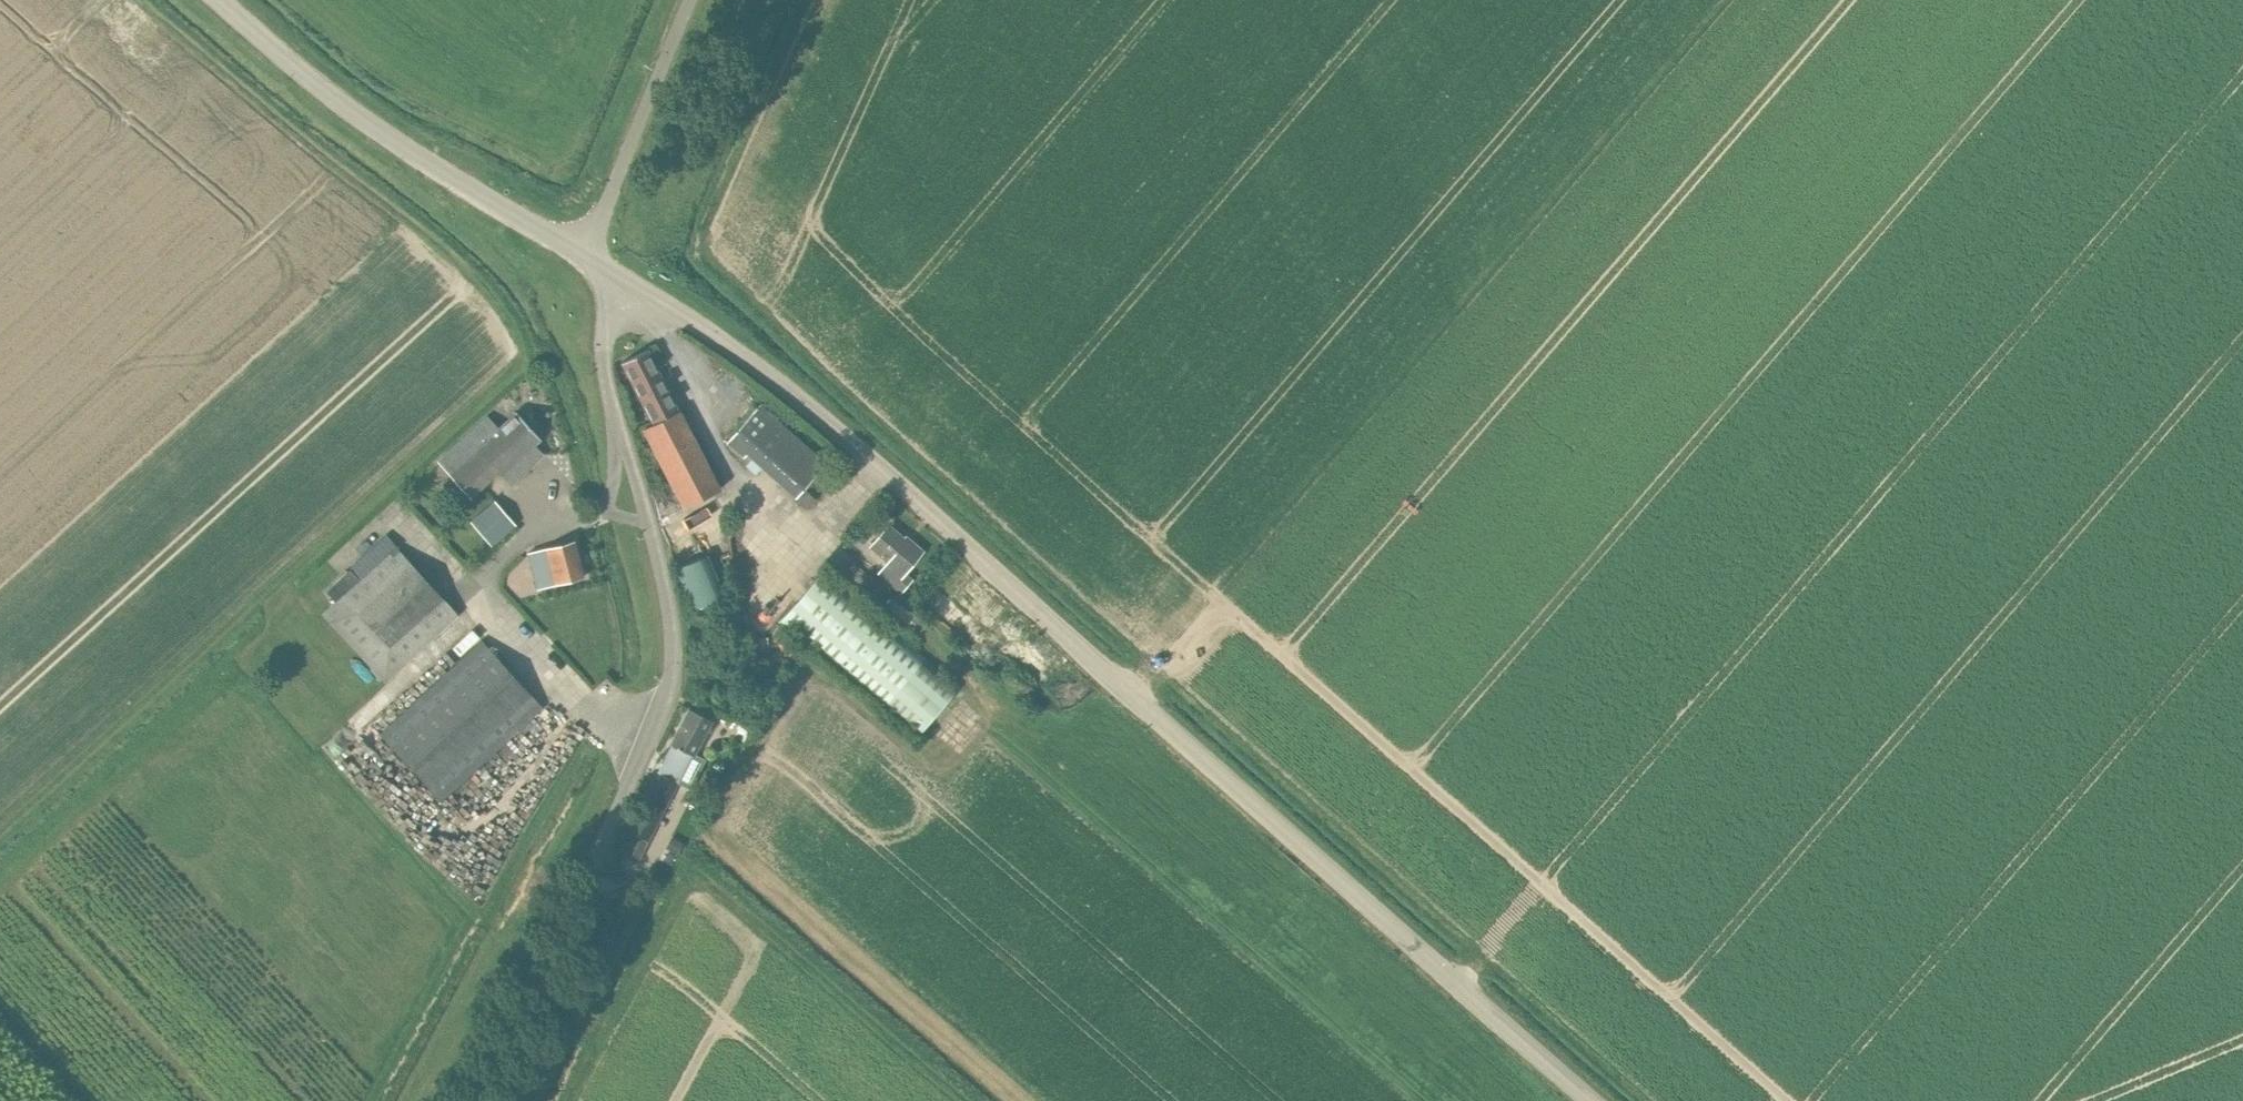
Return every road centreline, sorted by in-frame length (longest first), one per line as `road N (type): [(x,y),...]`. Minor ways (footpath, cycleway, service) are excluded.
road 1 (unclassified): [(1593,1100),(781,379),(609,270)]
road 2 (residential): [(468,1100),(578,895),(671,687),(667,597),(604,374),(609,270)]
road 3 (unclassified): [(582,255),(373,126),(222,0)]
road 4 (unclassified): [(582,255),(687,0)]

